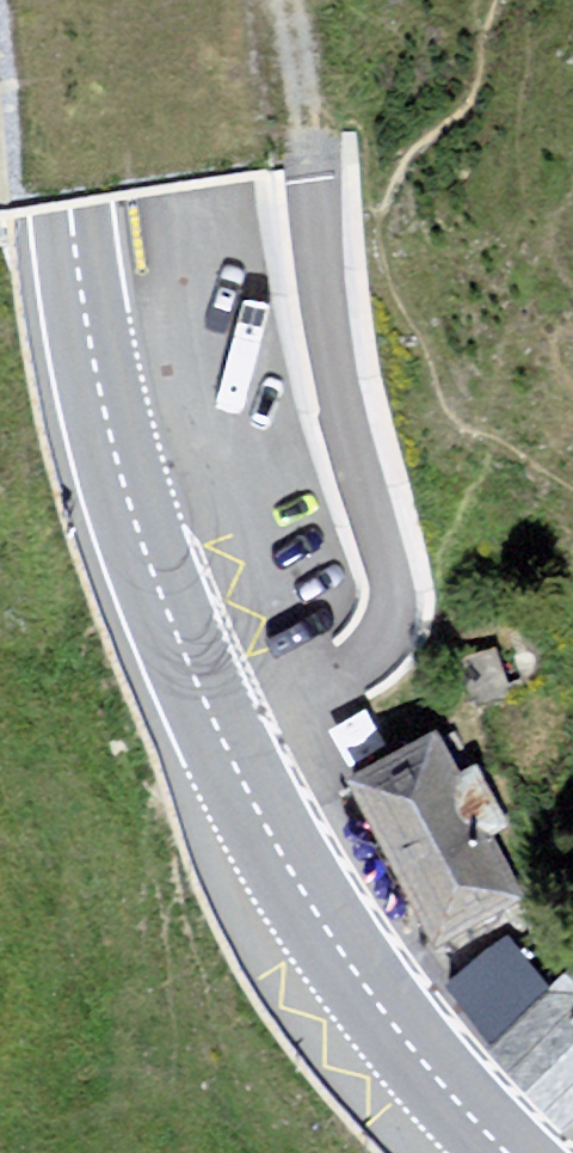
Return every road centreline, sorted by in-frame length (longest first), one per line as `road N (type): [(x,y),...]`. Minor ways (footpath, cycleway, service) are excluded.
road 1 (primary): [(50,0),(87,326),(139,538),(167,610),(227,757),(284,861),(356,975),(507,1152)]
road 2 (track): [(337,193),(353,372),(414,638),(227,757)]

